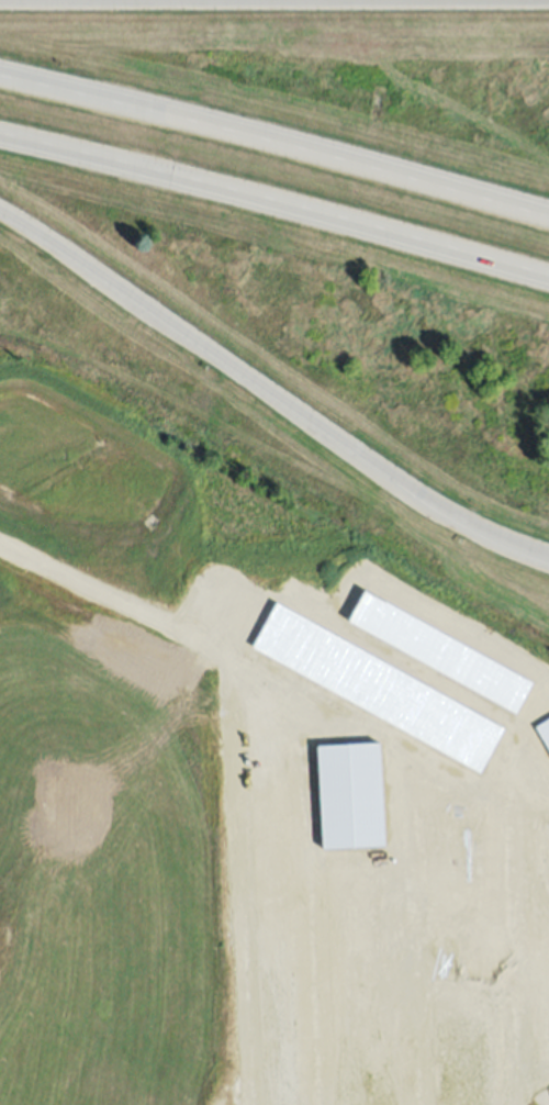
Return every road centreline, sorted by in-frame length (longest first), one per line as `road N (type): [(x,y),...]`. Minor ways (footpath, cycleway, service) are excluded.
road 1 (trunk): [(0,208),(467,521),(548,554)]
road 2 (trunk): [(0,137),(548,284)]
road 3 (trunk): [(548,217),(0,75)]
road 4 (trunk): [(548,1),(0,1)]

